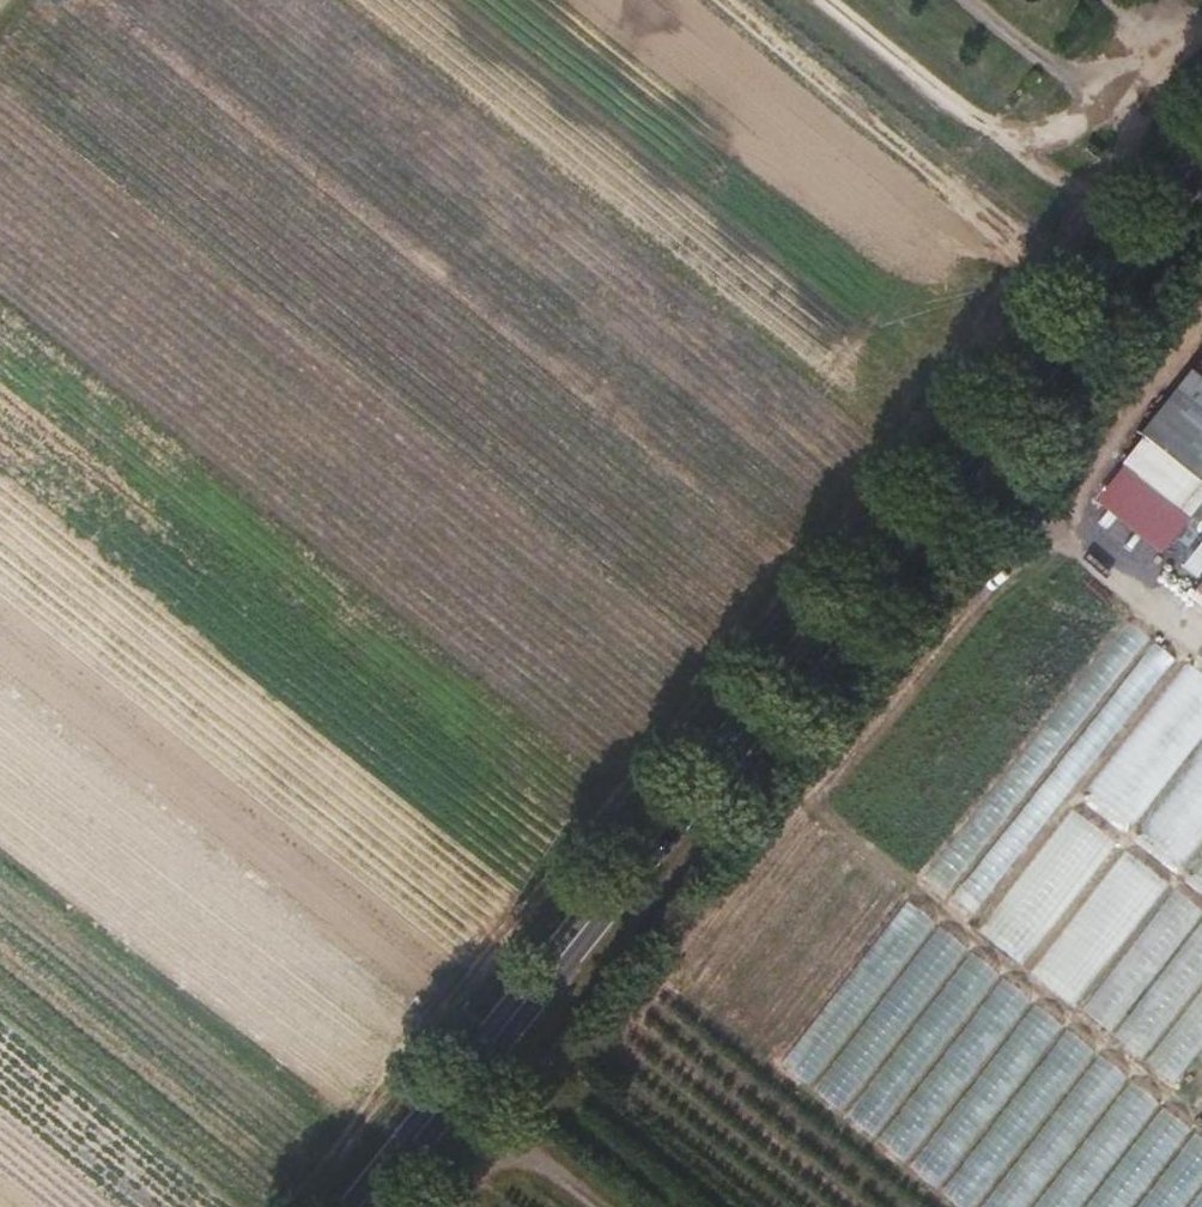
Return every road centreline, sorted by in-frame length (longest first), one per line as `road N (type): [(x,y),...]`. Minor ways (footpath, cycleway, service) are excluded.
road 1 (secondary): [(362,1206),(1201,158)]
road 2 (track): [(1201,622),(1098,543),(1075,515),(1079,481),(1186,356)]
road 3 (track): [(1075,515),(974,443)]

